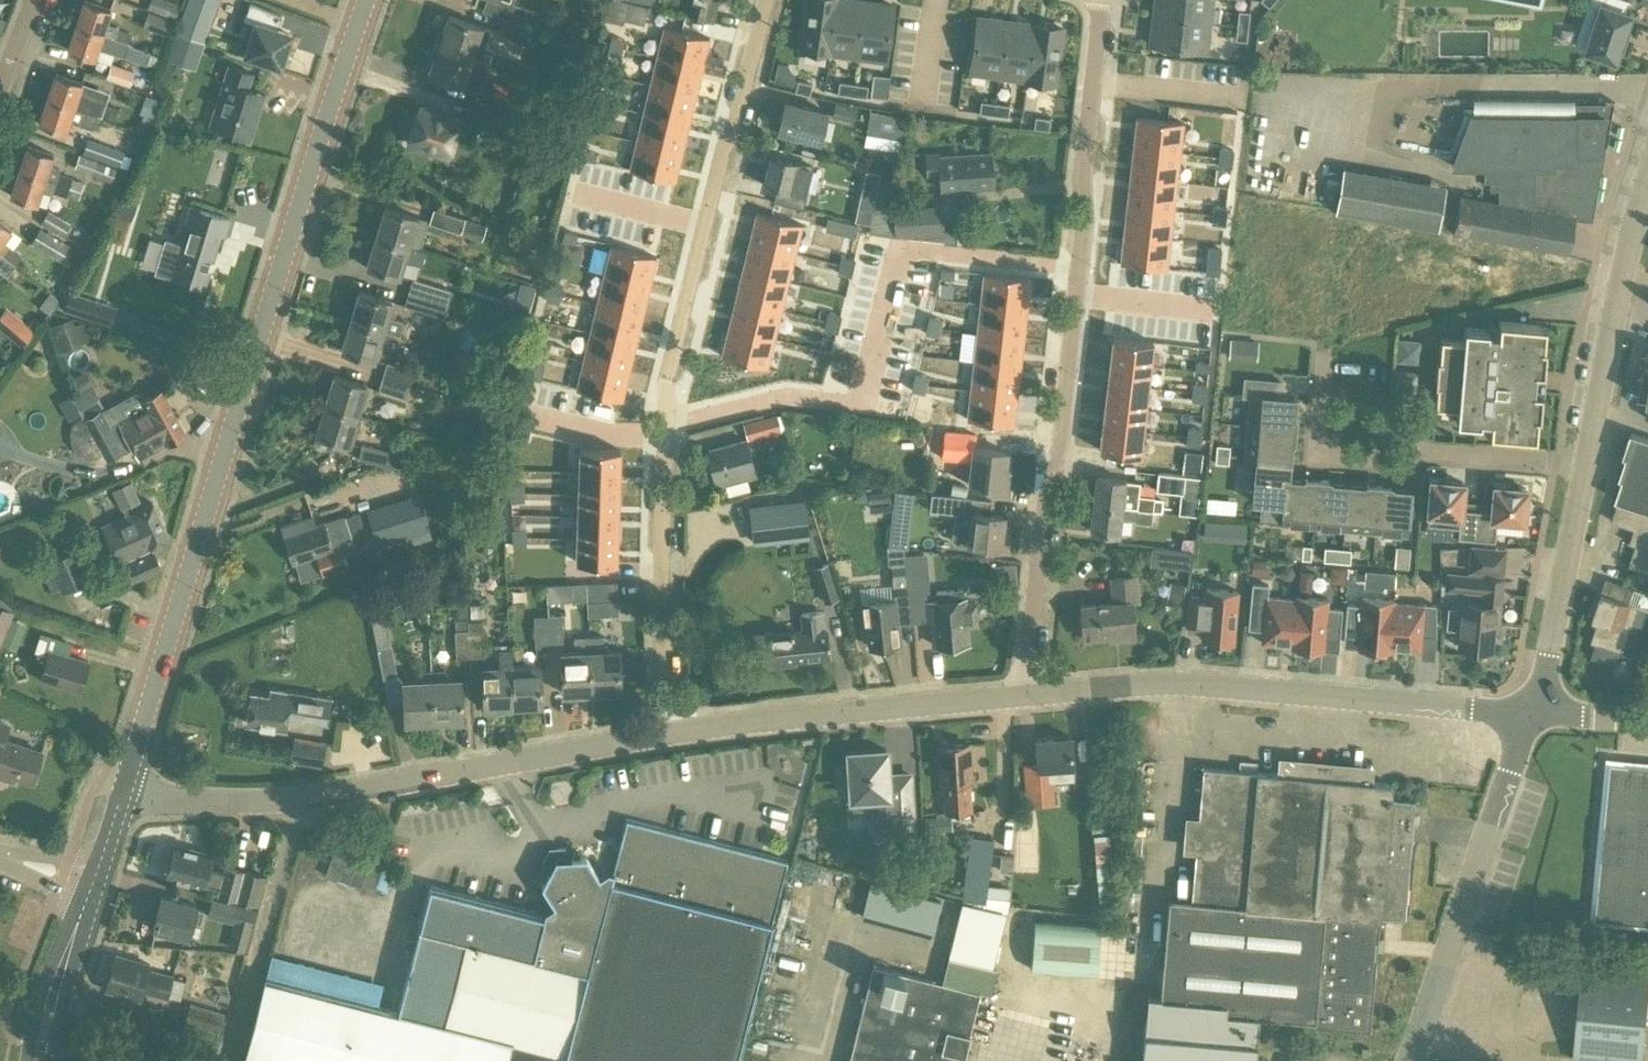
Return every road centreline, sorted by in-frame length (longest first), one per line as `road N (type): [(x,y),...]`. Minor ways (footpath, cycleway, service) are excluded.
road 1 (tertiary): [(122,799),(367,0)]
road 2 (residential): [(767,0),(666,378),(666,735)]
road 3 (residential): [(1027,695),(1047,486),(1061,442),(1102,0)]
road 4 (residential): [(122,799),(301,800),(666,735)]
road 5 (residential): [(1530,715),(1216,686),(1027,695)]
road 6 (residential): [(1584,468),(1313,452),(1323,353)]
road 7 (unclassified): [(1412,1060),(1530,715)]
road 8 (residential): [(666,735),(1027,695)]
road 9 (unclassified): [(1584,468),(1647,169)]
road 10 (unclassified): [(1530,715),(1584,468)]
road 11 (tertiary): [(41,1060),(57,981),(91,888)]

